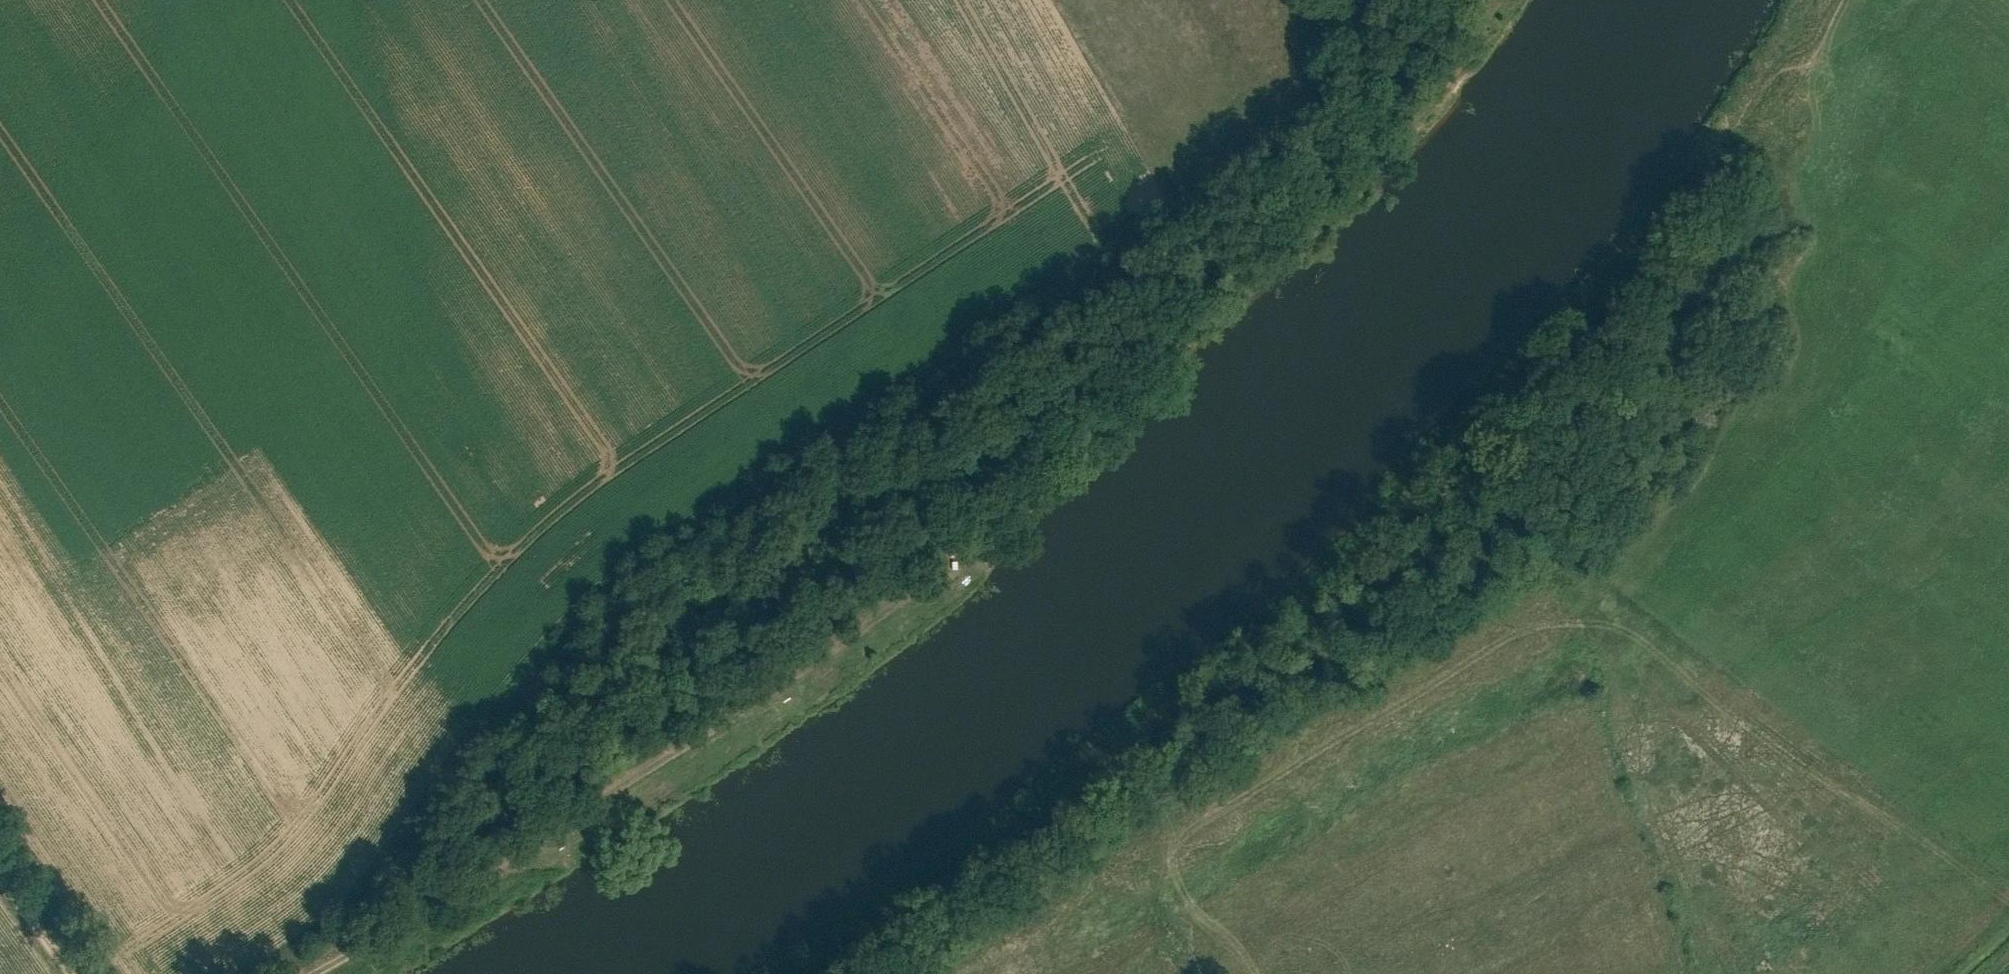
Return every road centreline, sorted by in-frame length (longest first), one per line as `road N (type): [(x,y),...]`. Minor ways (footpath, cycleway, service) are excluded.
road 1 (track): [(924,587),(874,611),(768,691),(397,931),(313,973)]
road 2 (track): [(73,973),(0,875)]

